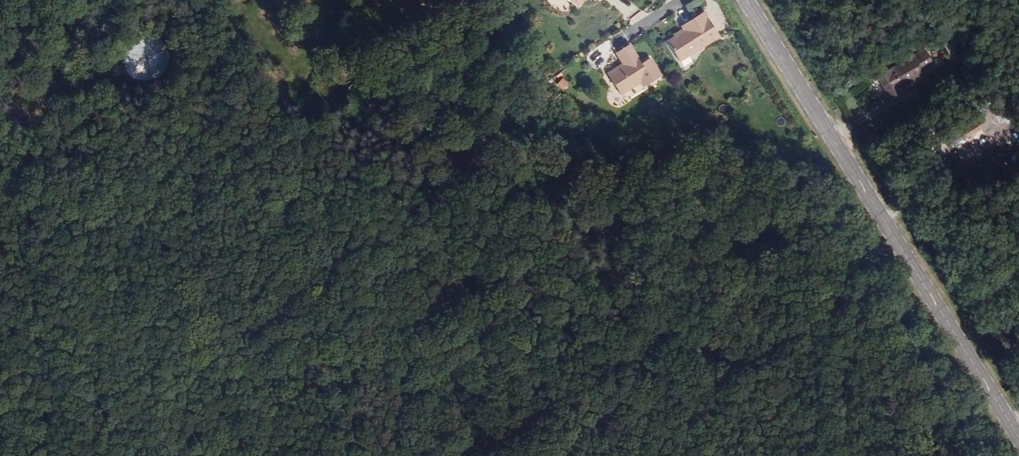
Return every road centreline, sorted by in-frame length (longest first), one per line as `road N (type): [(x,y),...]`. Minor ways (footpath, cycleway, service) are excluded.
road 1 (secondary): [(748,0),(1018,437)]
road 2 (track): [(0,205),(40,120),(66,0)]

